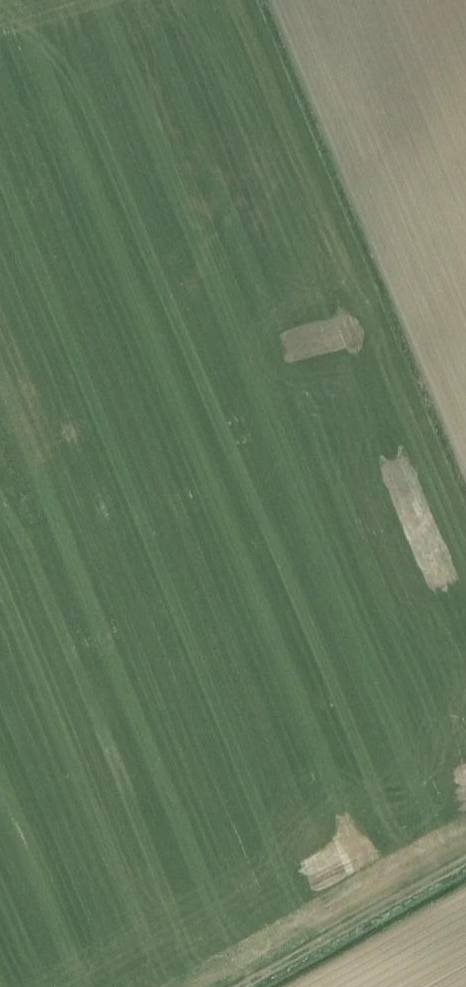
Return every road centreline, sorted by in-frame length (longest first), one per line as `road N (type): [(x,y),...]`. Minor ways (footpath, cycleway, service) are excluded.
road 1 (track): [(465,864),(244,986)]

